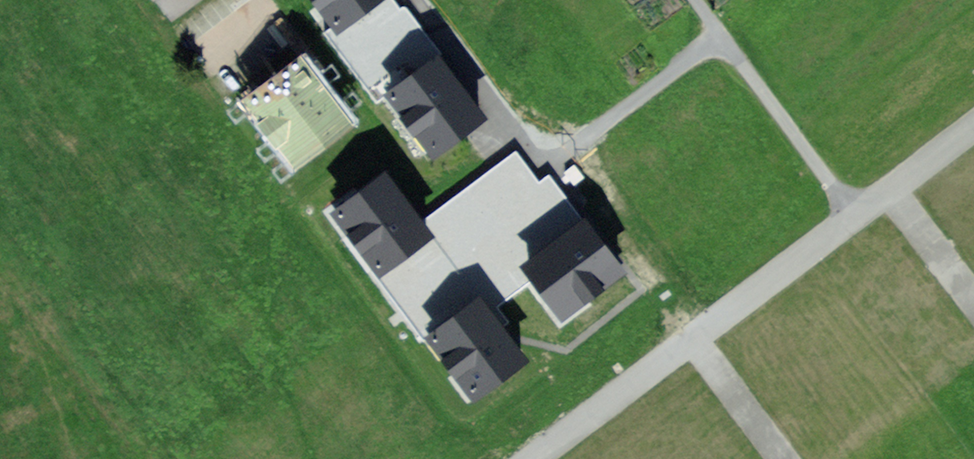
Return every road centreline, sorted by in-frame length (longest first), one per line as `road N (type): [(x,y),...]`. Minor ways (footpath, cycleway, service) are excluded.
road 1 (track): [(521,458),(973,129)]
road 2 (residential): [(414,0),(547,169),(722,32)]
road 3 (residential): [(856,218),(722,32)]

